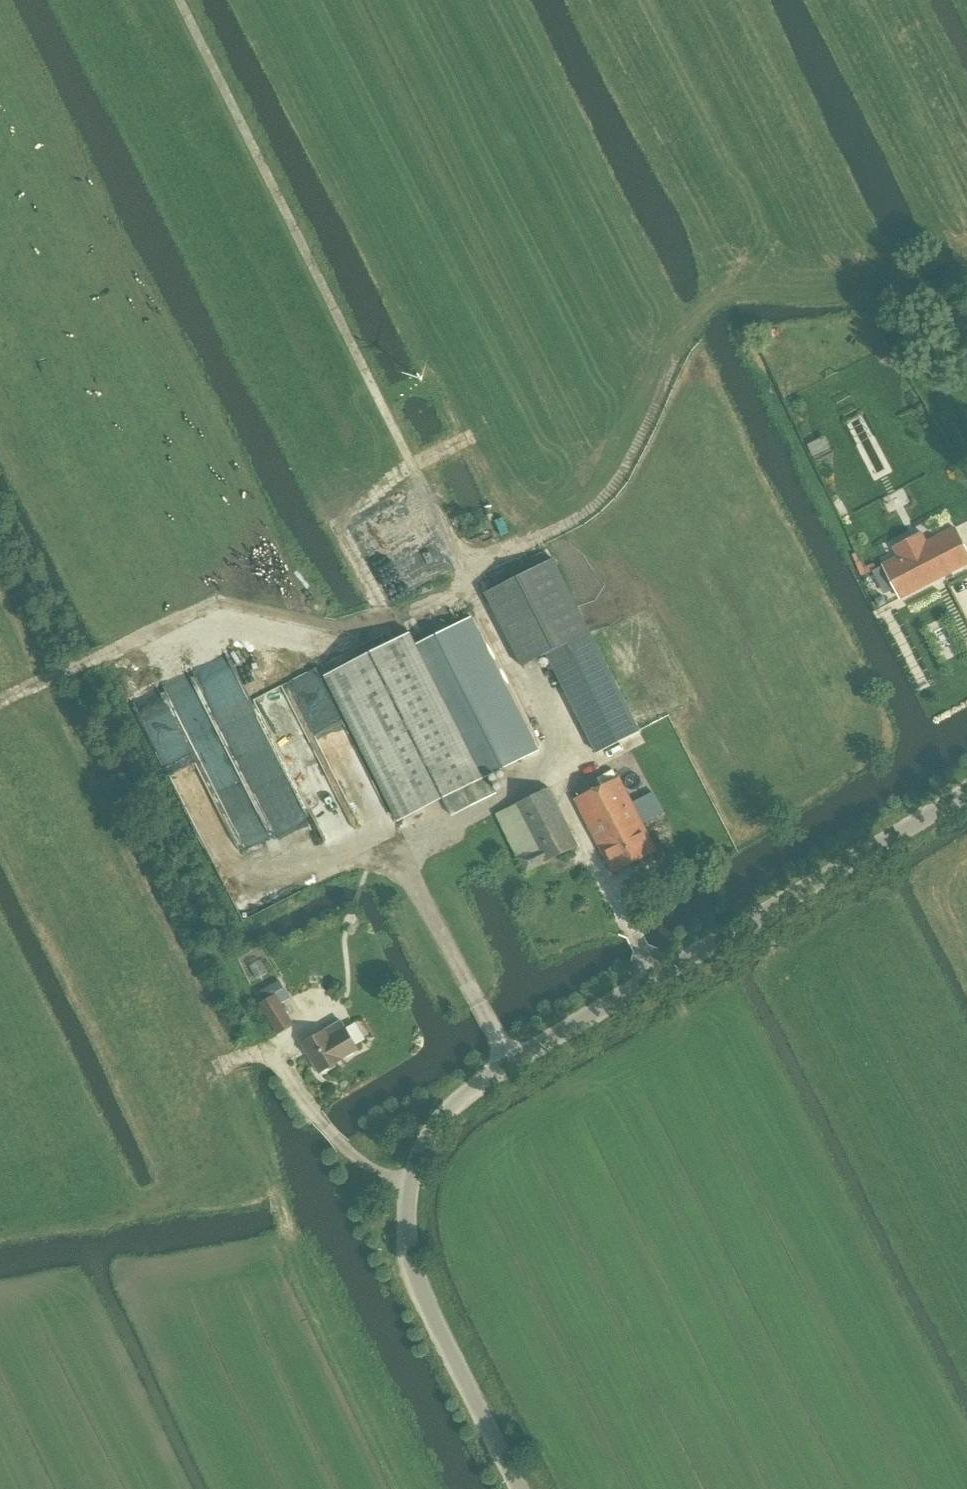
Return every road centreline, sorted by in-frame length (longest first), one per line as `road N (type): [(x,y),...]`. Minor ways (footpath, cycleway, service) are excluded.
road 1 (unclassified): [(523,1488),(416,1273),(407,1201),(430,1134),(490,1074),(966,789)]
road 2 (track): [(551,770),(550,736),(183,0)]
road 3 (track): [(472,582),(351,628),(220,603),(0,701)]

